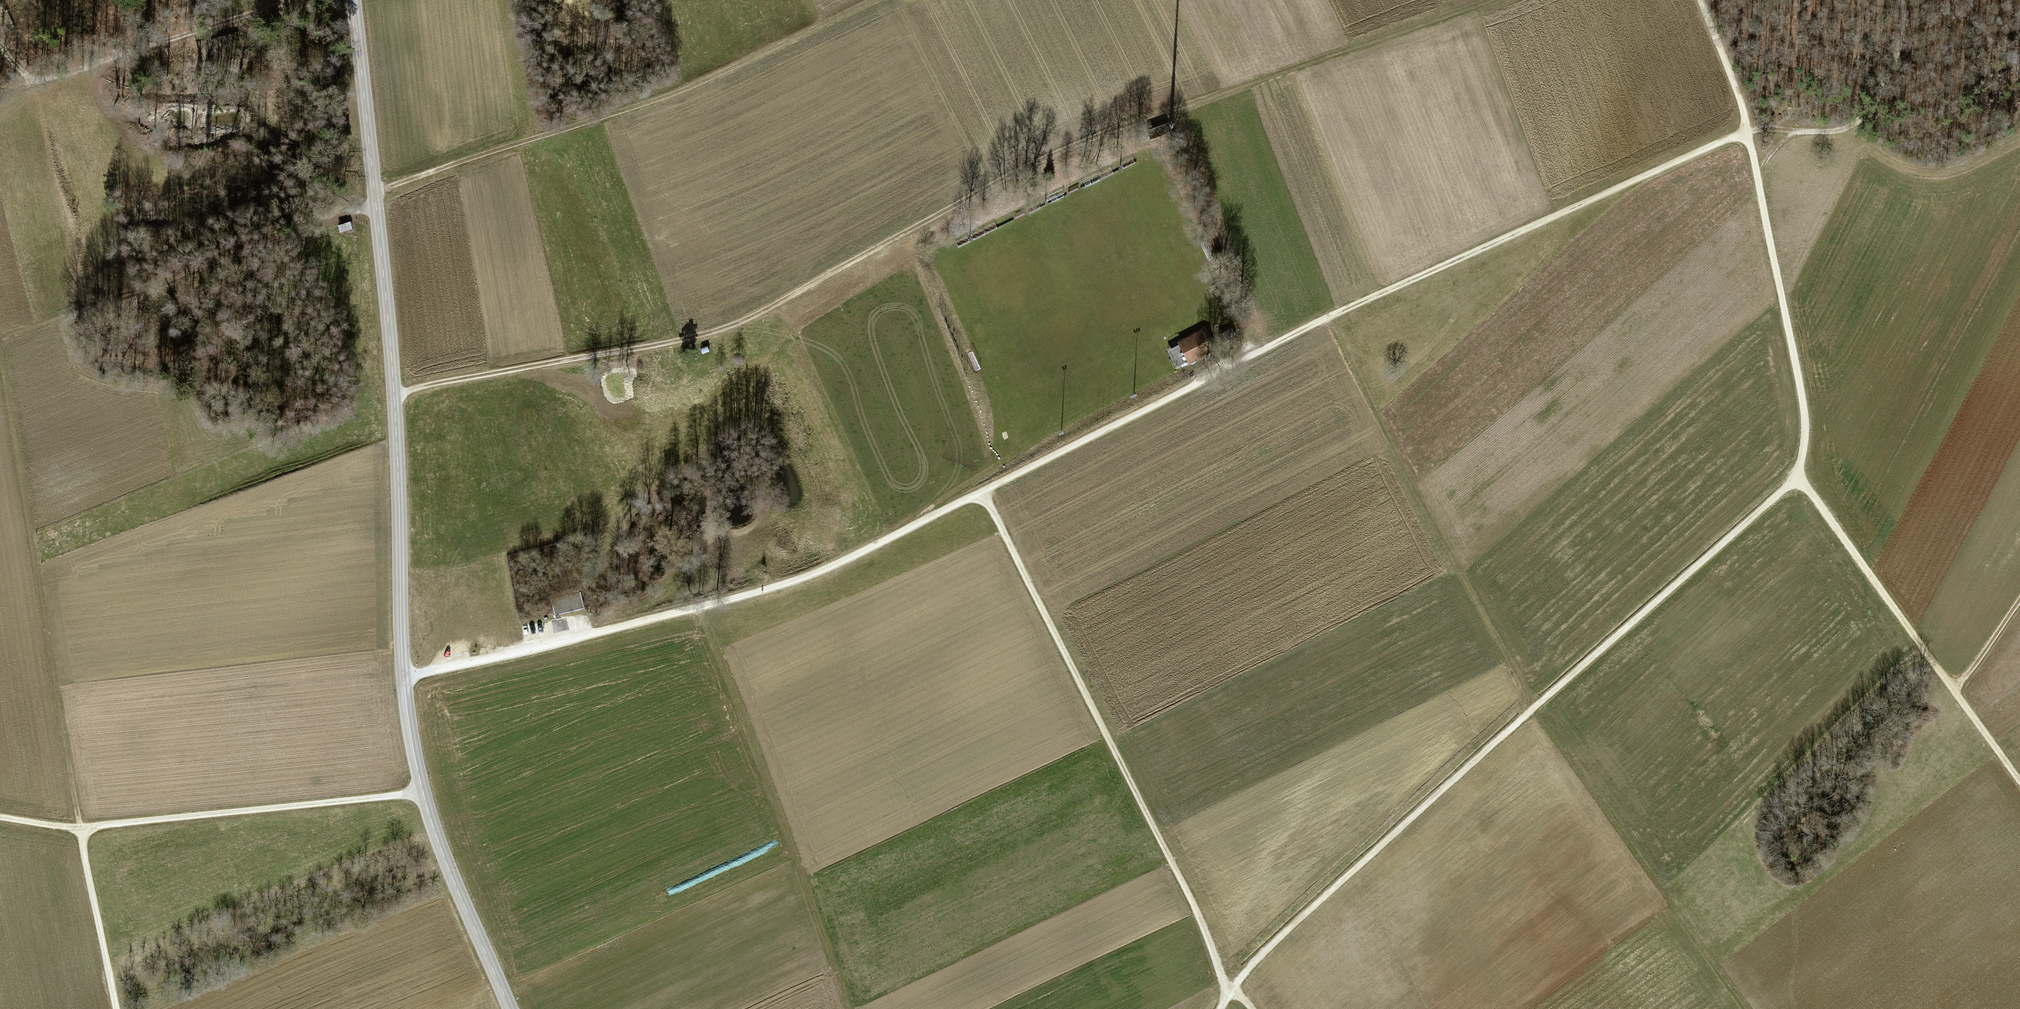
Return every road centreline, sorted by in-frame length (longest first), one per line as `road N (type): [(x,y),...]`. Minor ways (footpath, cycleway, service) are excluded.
road 1 (track): [(403,678),(822,570),(1348,307),(1747,132)]
road 2 (track): [(1490,0),(1059,153),(741,322),(666,344),(394,395)]
road 3 (tertiary): [(509,1008),(438,841),(410,738),(394,395),(355,0)]
road 4 (track): [(0,339),(378,189),(678,92),(873,0)]
road 5 (track): [(1798,475),(1284,930),(1220,1008)]
road 6 (track): [(983,494),(1201,922),(1223,984),(1253,1008)]
road 7 (track): [(117,1008),(80,828),(423,793)]
road 8 (track): [(80,828),(0,348)]
road 9 (track): [(699,607),(850,1008)]
road 10 (track): [(1798,475),(2019,783)]
road 11 (track): [(0,17),(27,79),(299,0)]
road 12 (track): [(1747,132),(1804,411),(1798,475)]
road 13 (track): [(1901,0),(1905,28),(1884,89),(1866,114),(1828,132),(1747,132)]
road 14 (track): [(1747,132),(1701,0)]

